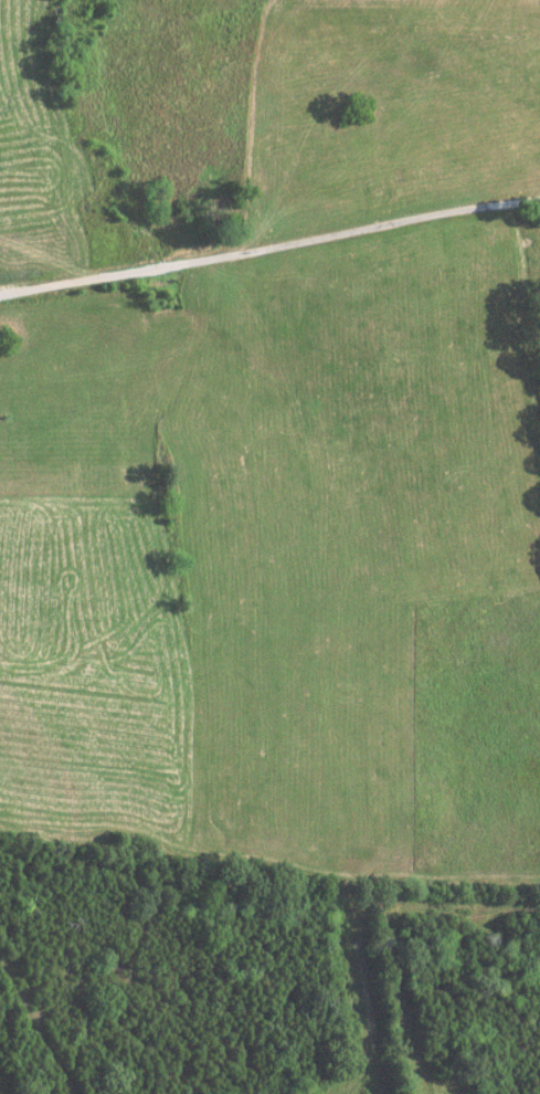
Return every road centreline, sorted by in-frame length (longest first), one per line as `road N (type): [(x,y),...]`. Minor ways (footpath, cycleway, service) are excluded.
road 1 (residential): [(0,297),(539,200)]

